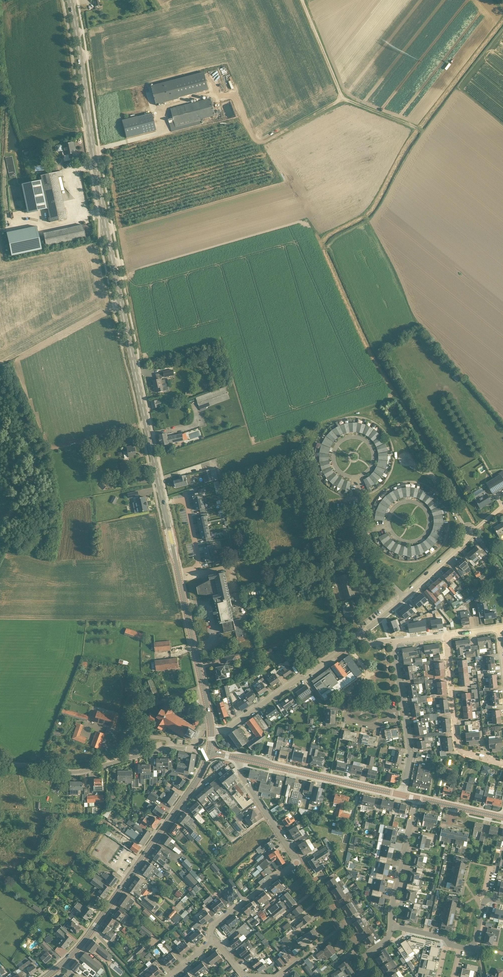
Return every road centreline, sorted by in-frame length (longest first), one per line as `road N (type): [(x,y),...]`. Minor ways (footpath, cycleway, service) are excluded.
road 1 (secondary): [(211,732),(112,263),(70,0)]
road 2 (secondary): [(93,929),(209,752)]
road 3 (track): [(426,133),(345,100),(302,0)]
road 4 (track): [(260,145),(241,120),(93,150)]
road 5 (residential): [(211,732),(226,729),(360,634)]
road 6 (unclassified): [(0,766),(76,773),(173,748)]
road 7 (tertiary): [(402,795),(242,759)]
road 8 (residential): [(502,763),(459,748),(446,636)]
road 9 (residential): [(402,795),(411,748),(392,641)]
road 10 (residential): [(405,597),(371,562),(356,477)]
road 11 (residential): [(392,926),(417,798)]
road 12 (residential): [(211,941),(213,926),(298,862)]

